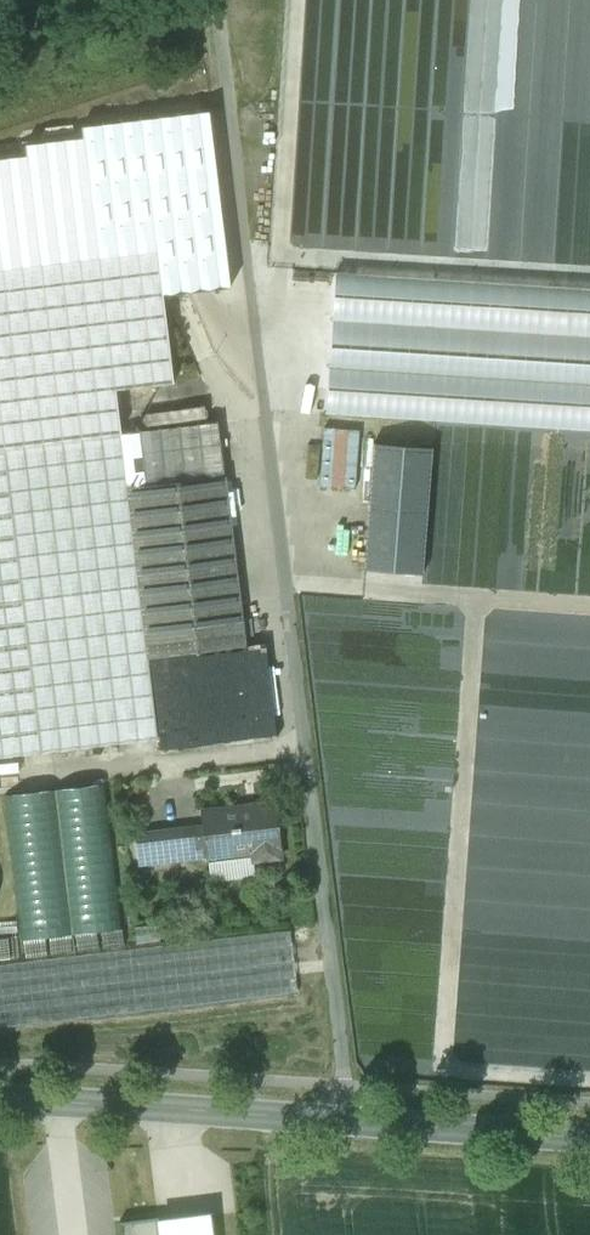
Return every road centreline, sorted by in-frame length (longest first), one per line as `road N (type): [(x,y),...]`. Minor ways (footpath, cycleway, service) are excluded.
road 1 (unclassified): [(216,0),(342,1122)]
road 2 (tertiary): [(342,1122),(0,1103)]
road 3 (tertiary): [(589,1139),(342,1122)]
road 4 (track): [(0,141),(224,69)]

